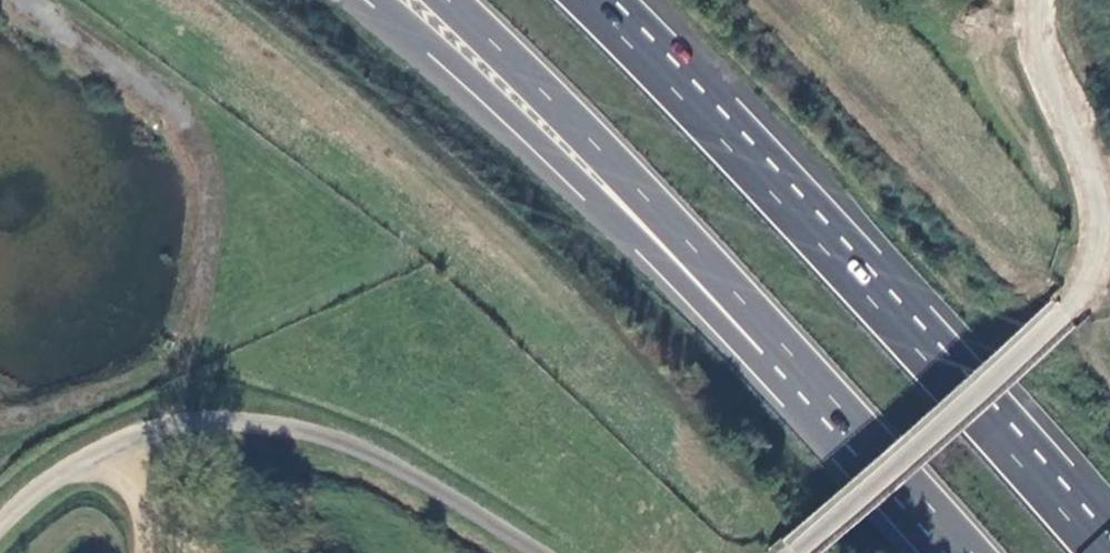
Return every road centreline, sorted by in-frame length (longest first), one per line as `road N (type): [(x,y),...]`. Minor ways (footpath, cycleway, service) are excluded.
road 1 (trunk): [(1092,552),(863,292),(582,0)]
road 2 (unclassified): [(0,534),(66,478),(109,455),(221,421),(343,445),(539,552)]
road 3 (motorway): [(379,0),(783,352)]
road 4 (trunk): [(448,0),(671,221),(783,352)]
road 5 (unclassified): [(798,552),(1069,317)]
road 6 (trunk): [(783,352),(959,552)]

